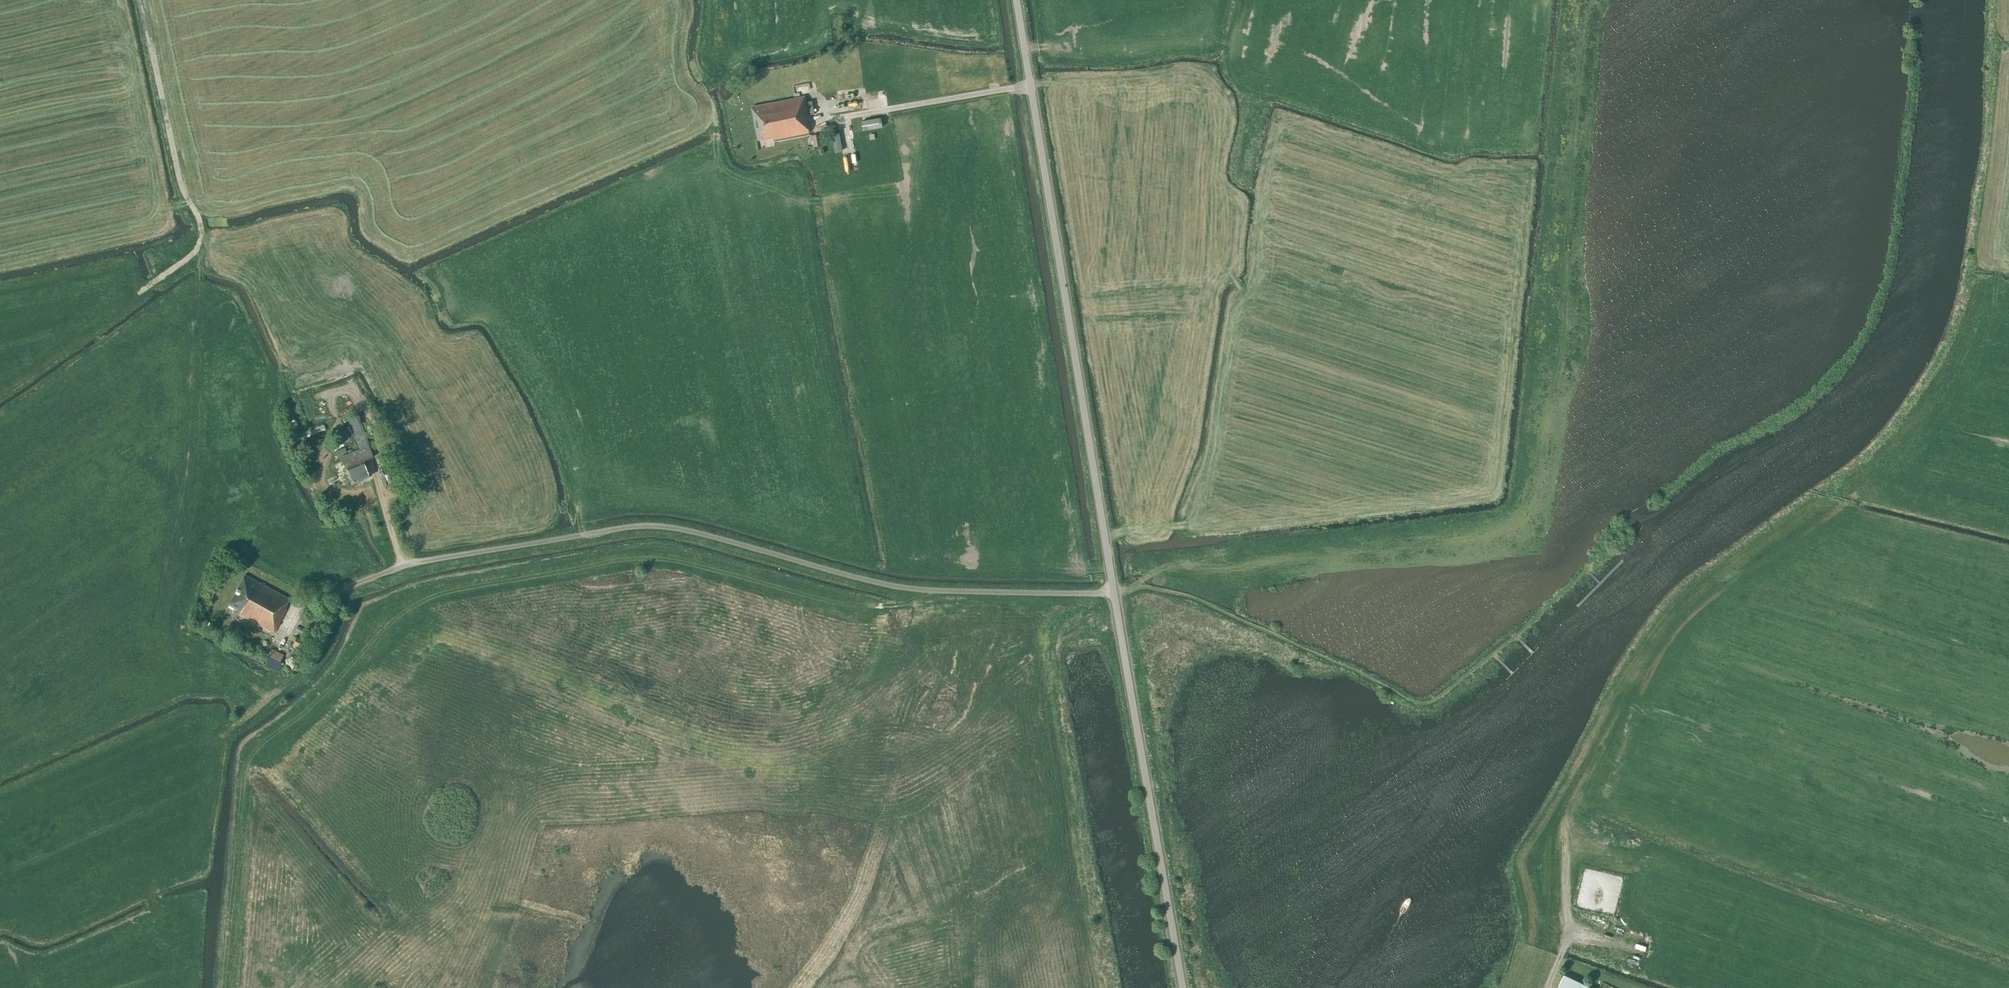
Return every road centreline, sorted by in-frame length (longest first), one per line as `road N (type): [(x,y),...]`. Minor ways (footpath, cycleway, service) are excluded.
road 1 (unclassified): [(1112,592),(885,585),(649,526),(423,561),(349,586)]
road 2 (unclassified): [(1112,592),(1016,0)]
road 3 (unclassified): [(1183,987),(1112,592)]
road 4 (track): [(1548,987),(1566,941),(1564,823),(1577,792)]

